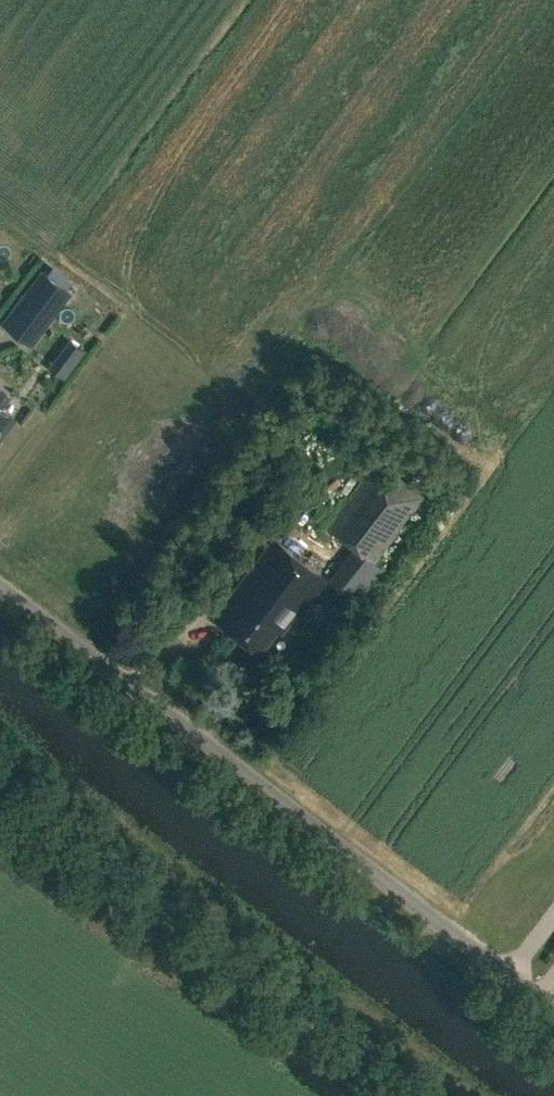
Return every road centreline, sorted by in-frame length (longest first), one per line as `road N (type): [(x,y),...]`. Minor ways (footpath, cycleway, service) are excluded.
road 1 (unclassified): [(553,1011),(0,586)]
road 2 (tertiary): [(417,1095),(0,780)]

